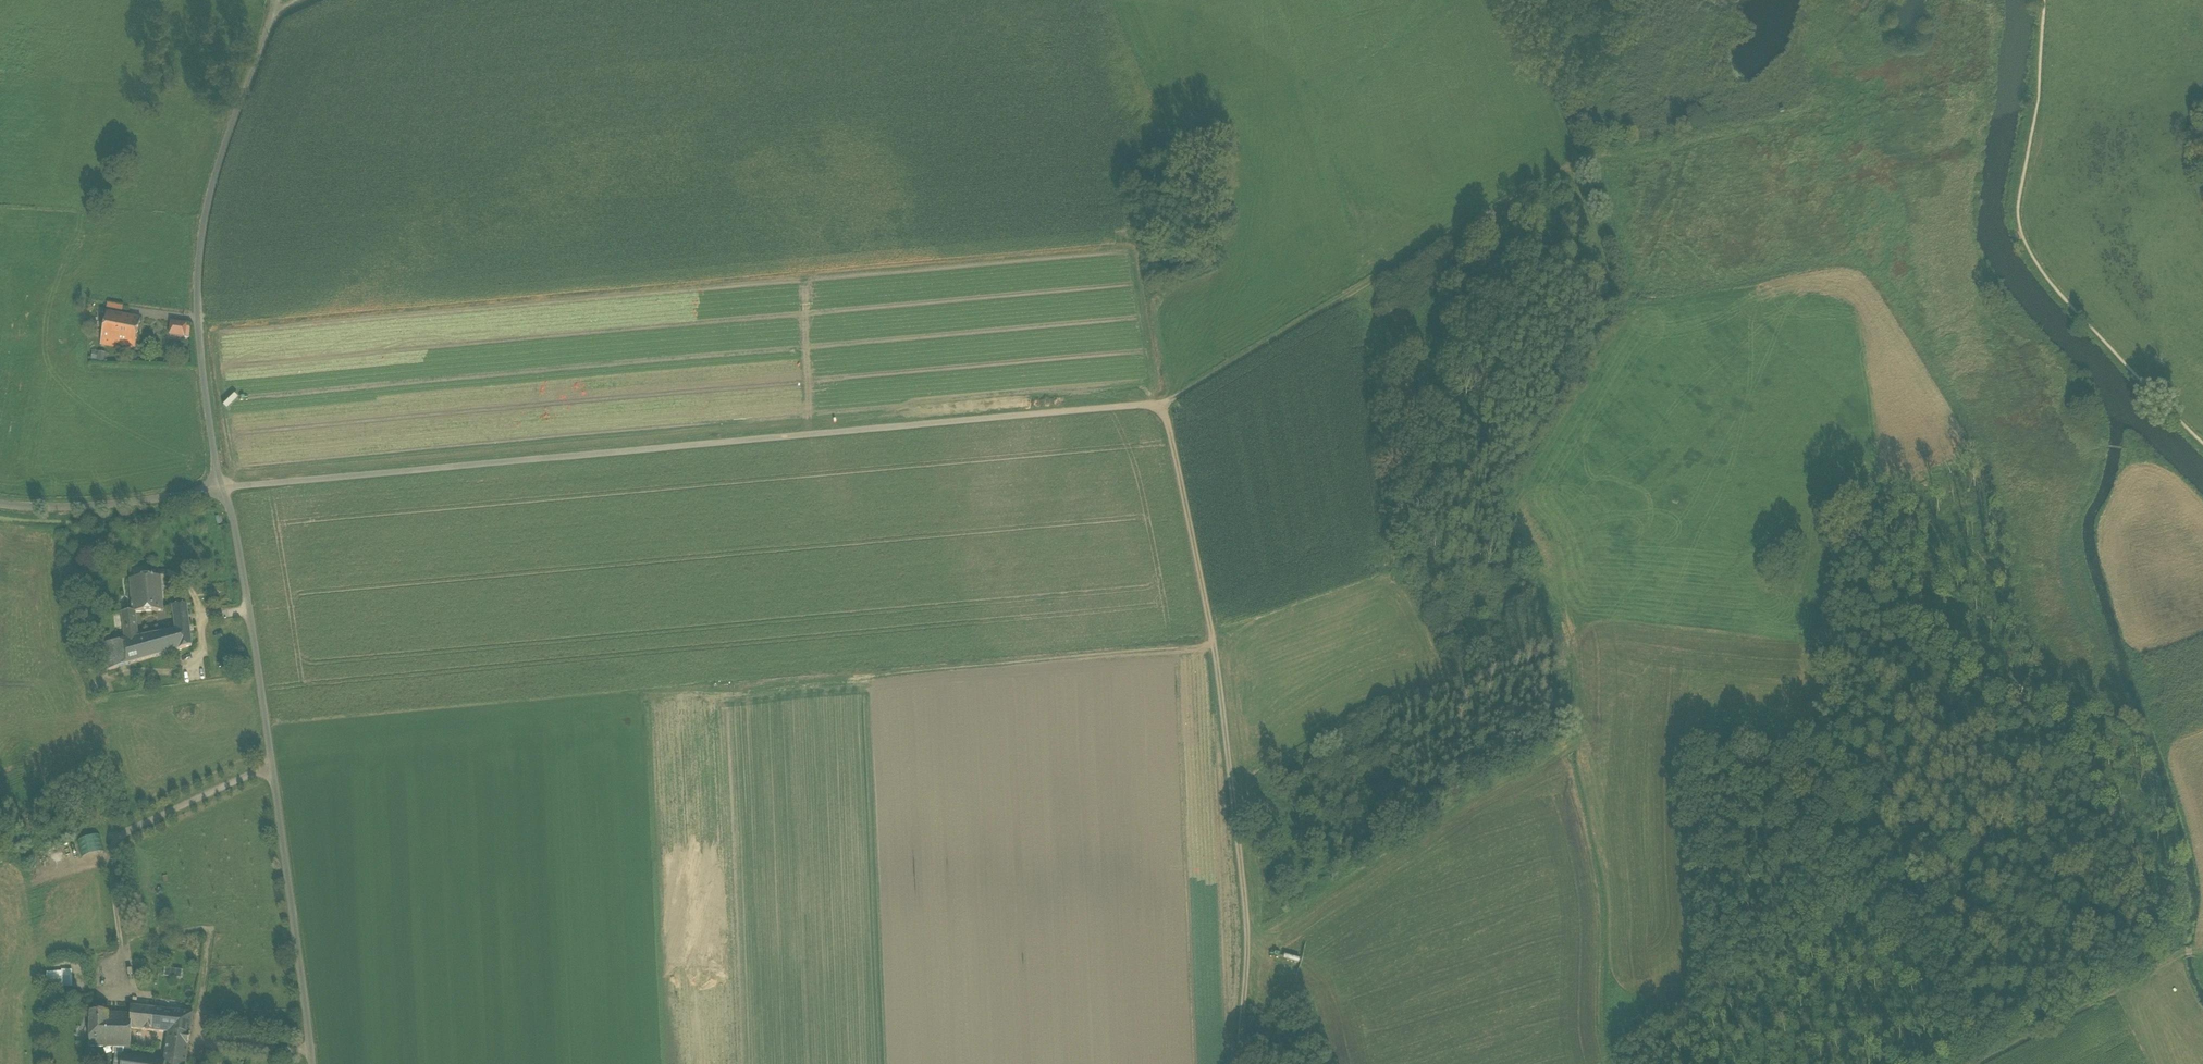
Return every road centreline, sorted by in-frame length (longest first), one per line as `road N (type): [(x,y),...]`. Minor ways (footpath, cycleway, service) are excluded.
road 1 (unclassified): [(226,489),(1164,405)]
road 2 (track): [(1164,405),(1213,633),(1247,934),(1241,1063)]
road 3 (track): [(1164,405),(1572,167),(1612,291),(1610,316),(1639,329)]
road 4 (unclassified): [(313,1063),(251,614),(226,489)]
road 5 (unclassified): [(226,489),(197,289),(205,216),(274,0)]
road 6 (track): [(2202,945),(1974,1063)]
road 7 (unclassified): [(0,510),(109,509),(226,489)]
road 8 (track): [(1164,405),(1131,250)]

